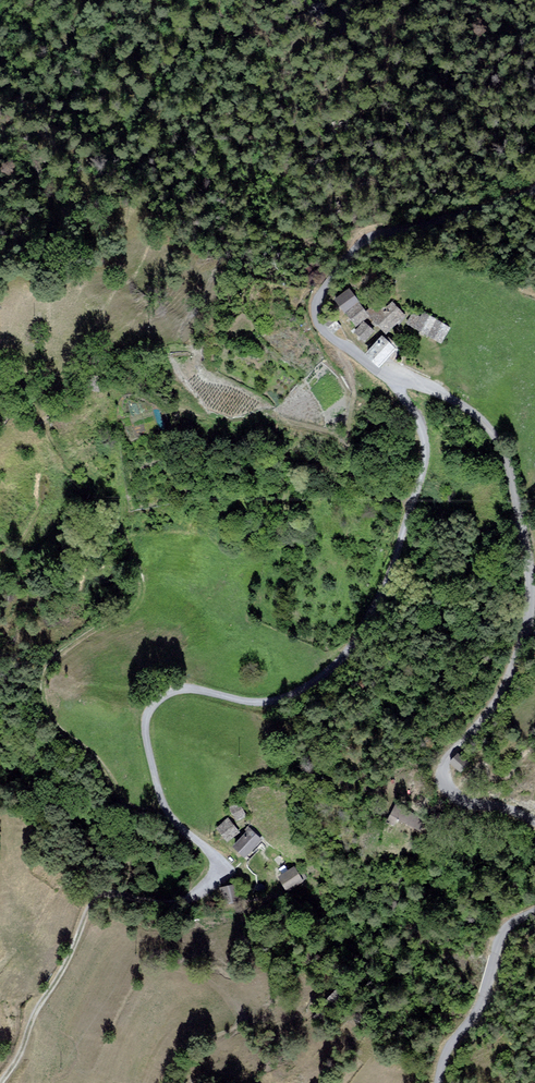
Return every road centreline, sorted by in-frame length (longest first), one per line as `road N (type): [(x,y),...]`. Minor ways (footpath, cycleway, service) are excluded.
road 1 (unclassified): [(398,381),(420,435),(424,469),(380,603),(347,659),(282,704),(192,692),(170,697),(153,714),(148,739),(164,798),(173,820),(219,867),(208,896),(180,906)]
road 2 (unclassified): [(398,381),(474,413),(505,457),(530,573),(523,638),(497,699),(445,764),(444,781),(466,802),(534,820)]
road 3 (unclassified): [(534,195),(378,236),(350,255),(312,316),(352,354),(398,381)]
road 4 (track): [(180,906),(112,897),(97,905),(6,1082)]
road 5 (unclassified): [(534,911),(504,931),(479,1005),(449,1049),(438,1082)]

